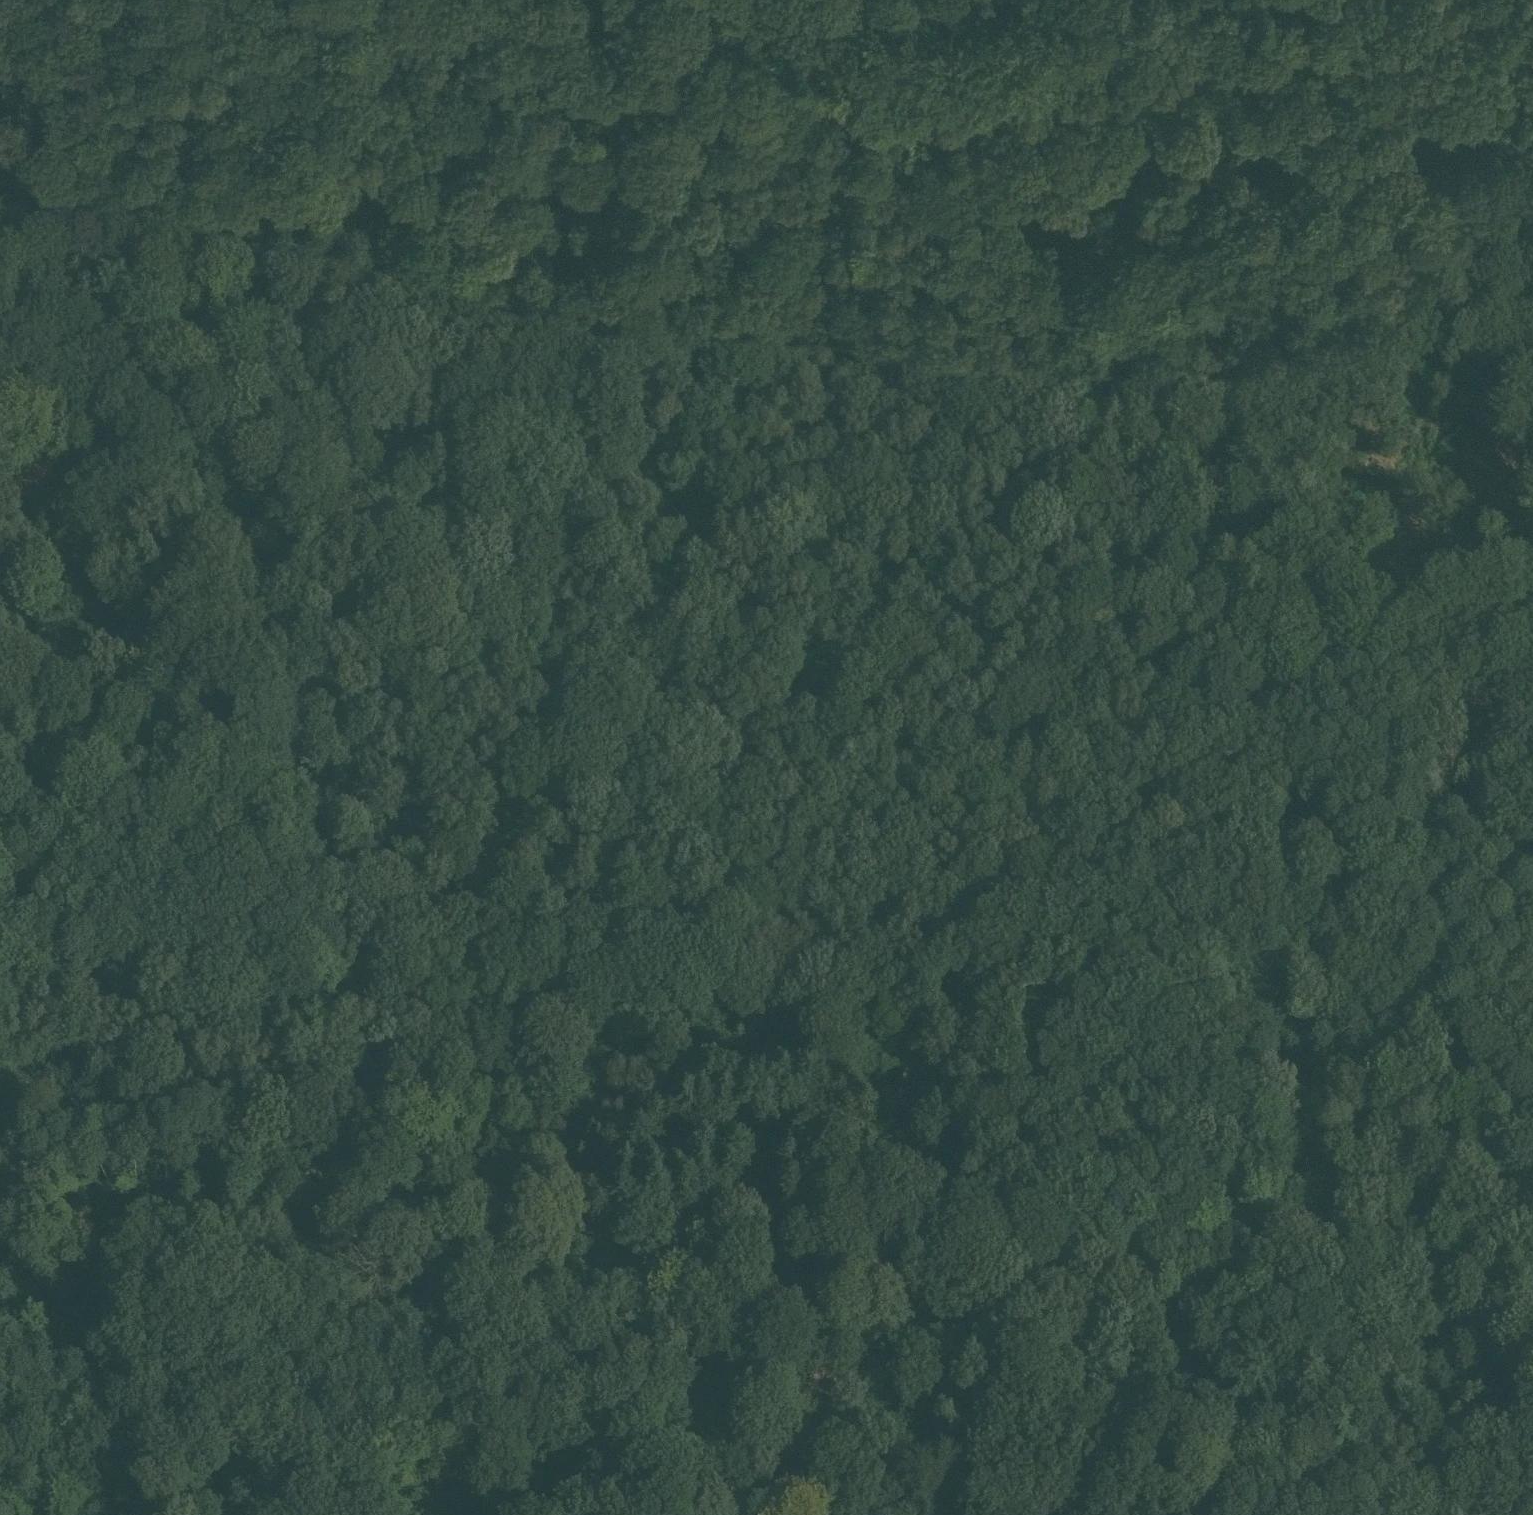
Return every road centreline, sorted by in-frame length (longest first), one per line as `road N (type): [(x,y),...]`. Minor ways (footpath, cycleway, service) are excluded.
road 1 (track): [(495,1514),(272,636),(227,418),(79,0)]
road 2 (track): [(1364,0),(1344,65),(1332,204),(1356,417),(1343,463),(1267,561),(1258,591),(1284,725),(1280,807),(1254,1078),(1201,1353),(1202,1514)]
road 3 (track): [(1532,1023),(1413,1055),(1252,1070)]

